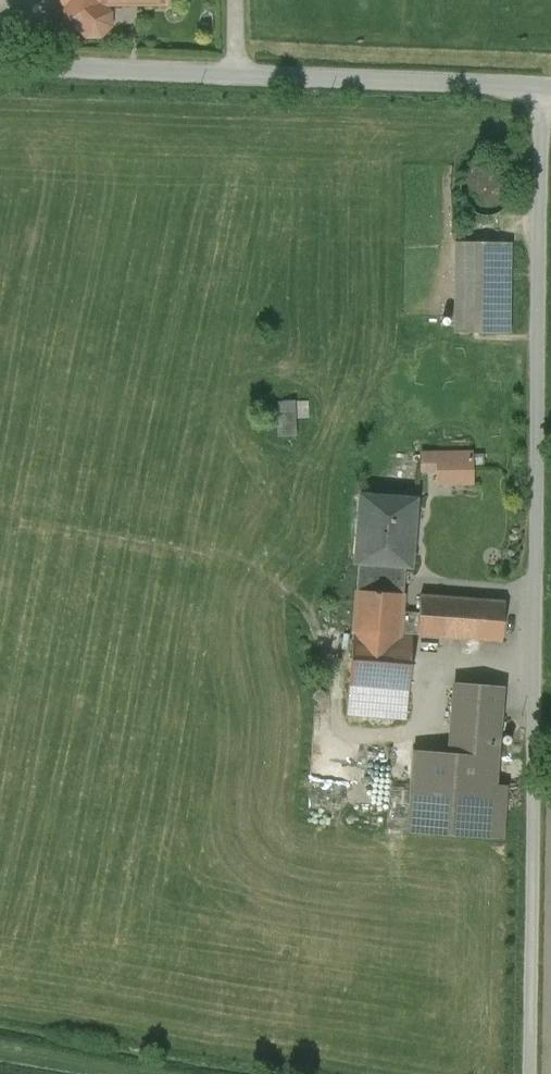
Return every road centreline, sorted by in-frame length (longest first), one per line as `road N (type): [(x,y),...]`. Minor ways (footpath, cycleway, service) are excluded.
road 1 (unclassified): [(528,1073),(539,88)]
road 2 (unclassified): [(539,88),(0,59)]

